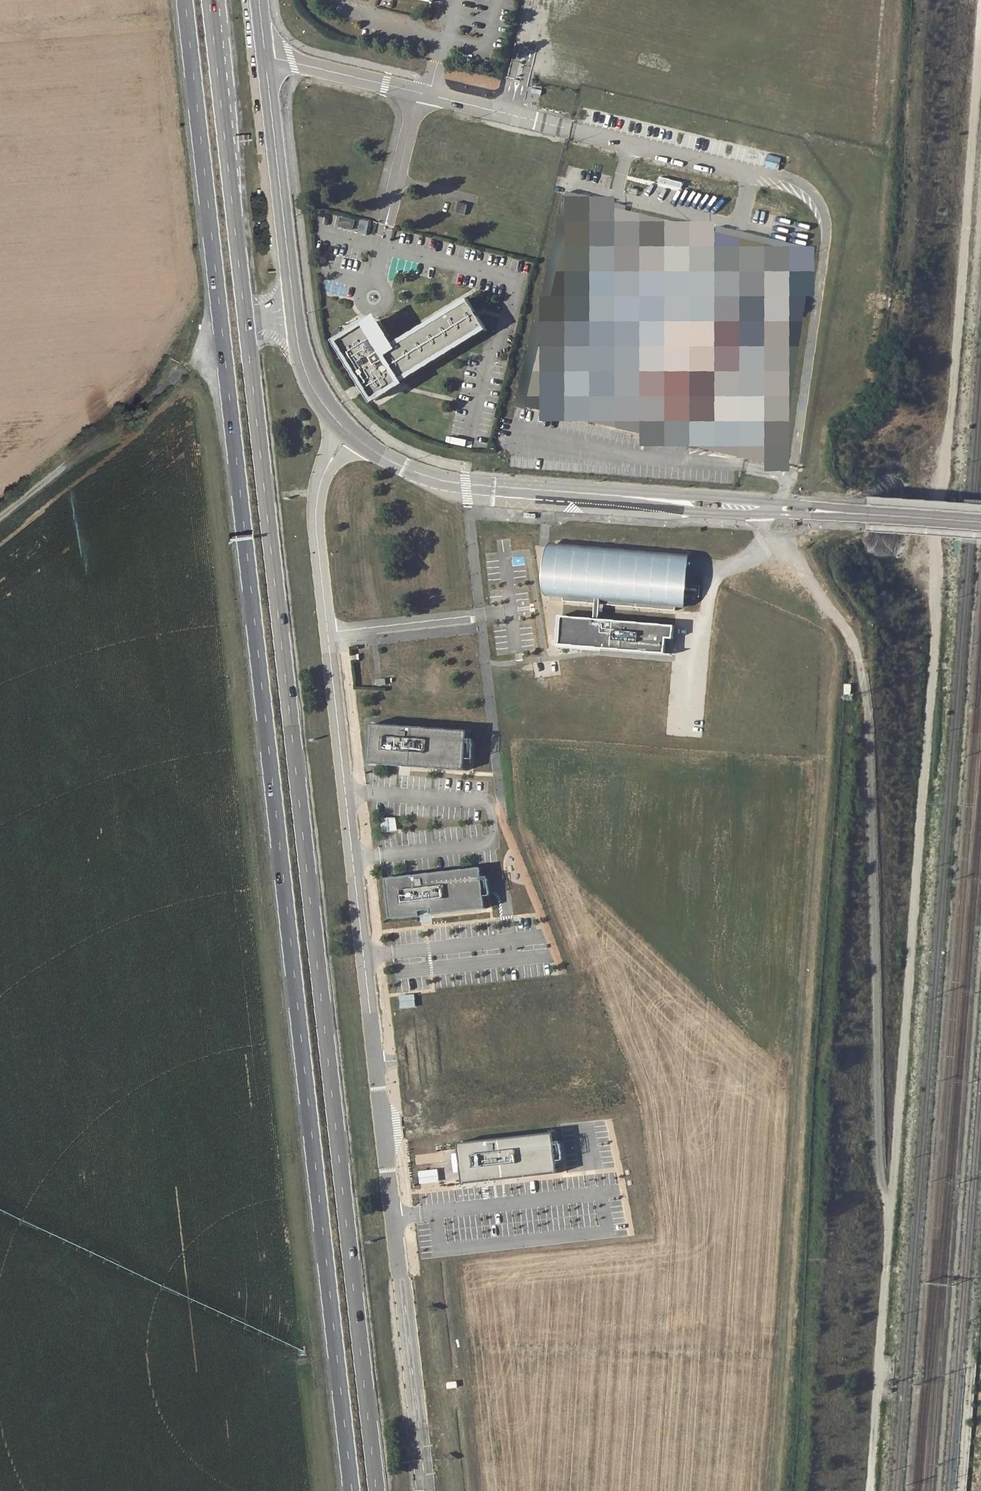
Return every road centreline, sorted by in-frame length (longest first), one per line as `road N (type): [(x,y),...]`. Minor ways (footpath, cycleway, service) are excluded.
road 1 (trunk): [(184,0),(351,1490)]
road 2 (trunk): [(376,1490),(209,0)]
road 3 (track): [(886,1219),(980,0)]
road 4 (track): [(766,538),(795,558),(848,636),(861,669),(886,1219)]
road 5 (unclassified): [(265,57),(297,337),(324,406),(363,444),(420,474),(621,496)]
road 6 (residential): [(750,173),(265,57)]
road 7 (track): [(0,514),(222,338)]
road 8 (track): [(886,1219),(867,1490)]
road 9 (unclassified): [(621,496),(691,512),(837,513)]
road 10 (unclassified): [(837,513),(621,496)]
road 11 (unclassified): [(837,513),(980,524)]

